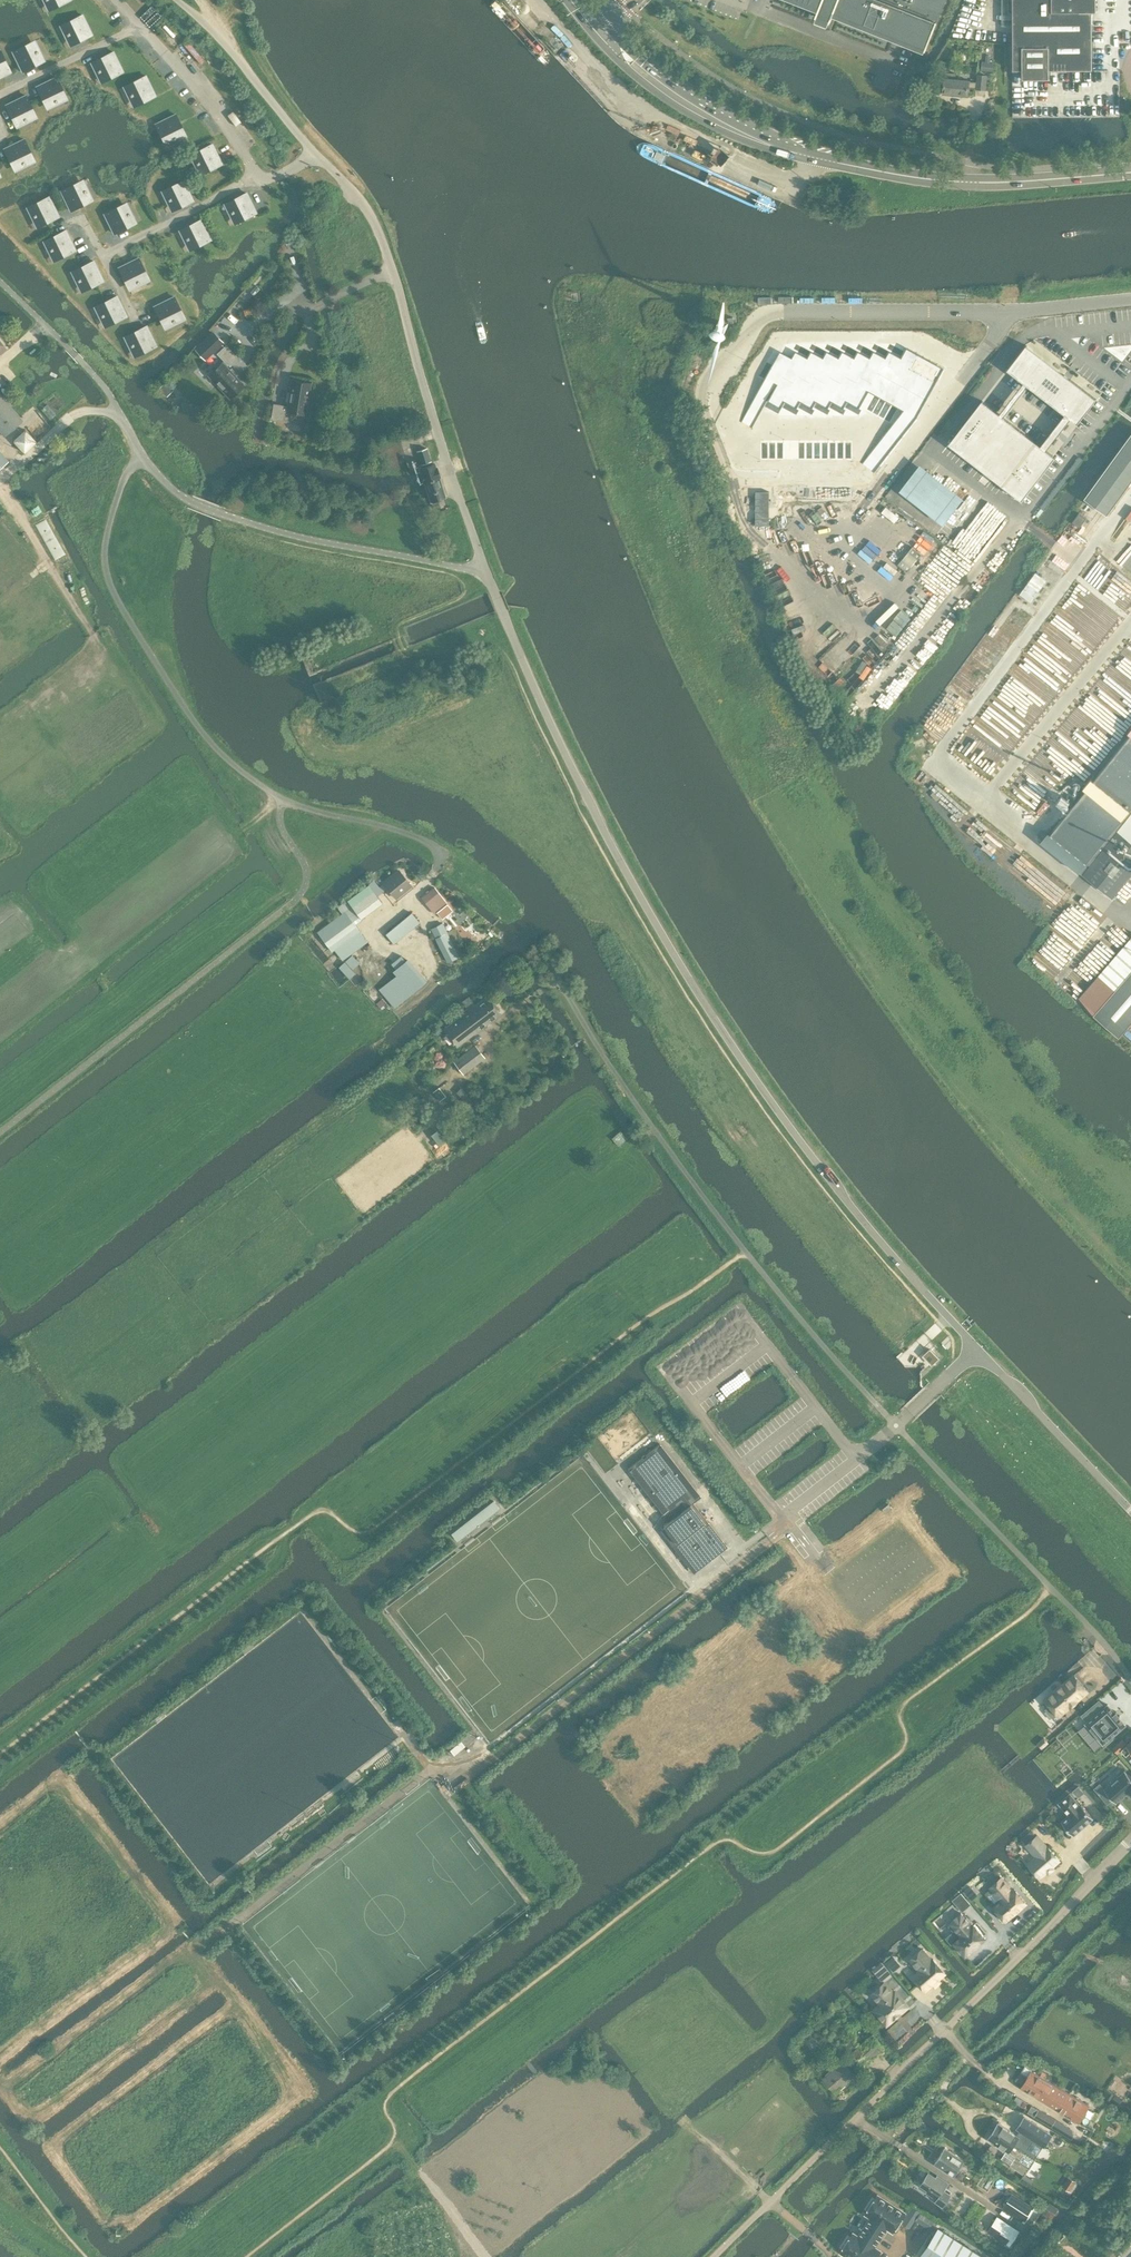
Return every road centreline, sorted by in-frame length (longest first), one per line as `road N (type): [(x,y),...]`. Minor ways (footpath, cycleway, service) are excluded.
road 1 (unclassified): [(1130,1510),(819,1166),(698,992),(608,842),(485,571)]
road 2 (unclassified): [(485,571),(371,216),(178,0)]
road 3 (unclassified): [(714,2256),(1130,1843)]
road 4 (unclassified): [(443,853),(406,834),(284,800),(211,746),(109,581),(110,527),(138,454)]
road 5 (unclassified): [(485,571),(362,550),(223,514),(170,488),(138,454)]
road 6 (secondary): [(1130,174),(942,182),(805,155)]
road 7 (secondary): [(595,37),(681,110),(730,135),(805,155)]
road 8 (secondary): [(805,155),(688,96),(610,29)]
road 9 (unclassified): [(138,454),(105,388),(0,281)]
road 10 (track): [(1050,1587),(895,1426)]
road 11 (unclassified): [(733,0),(888,63)]
road 12 (track): [(392,270),(317,307),(274,313),(246,335)]
road 13 (track): [(1130,1683),(1050,1587)]

